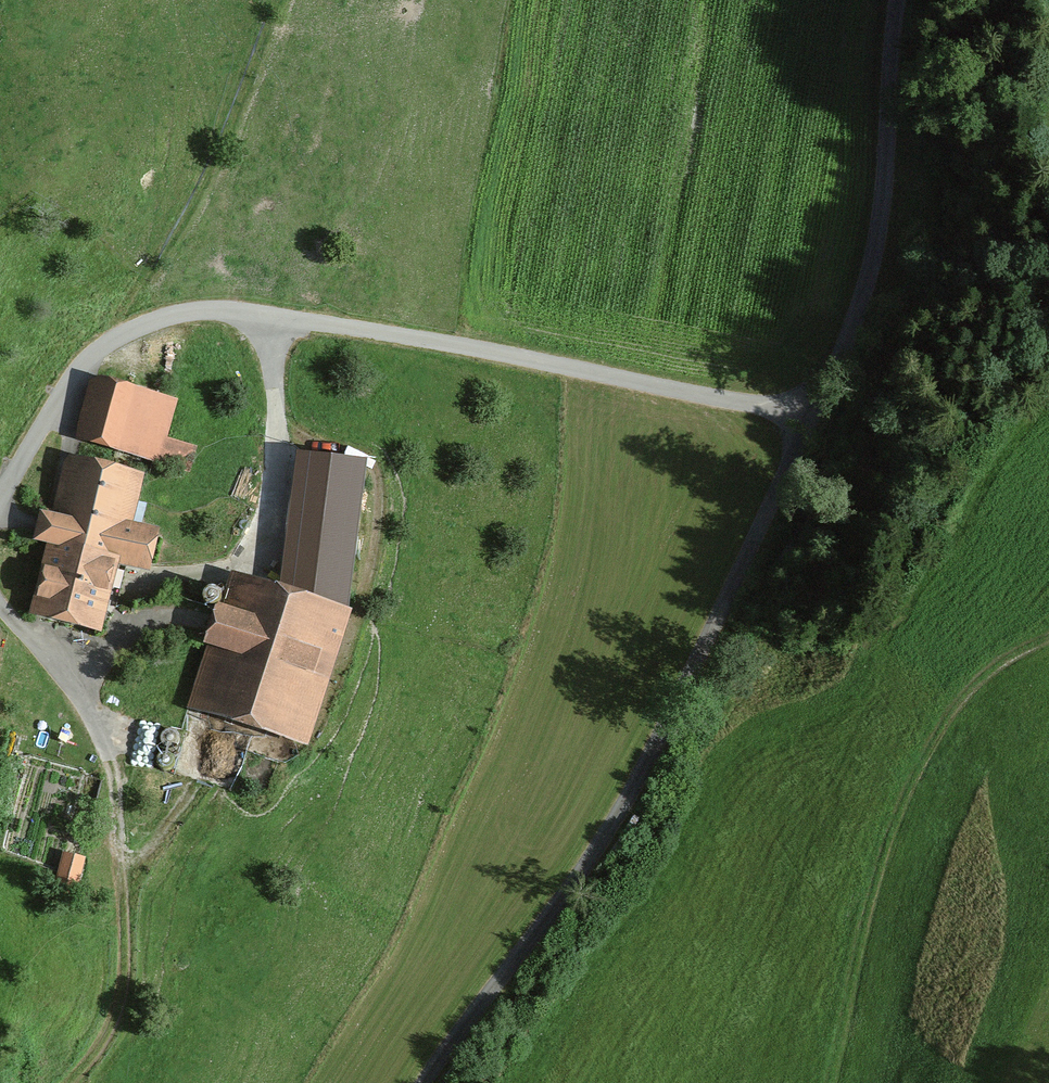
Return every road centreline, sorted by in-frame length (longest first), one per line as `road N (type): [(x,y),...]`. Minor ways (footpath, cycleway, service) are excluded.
road 1 (unclassified): [(899,0),(881,217),(845,345),(630,797),(423,1082)]
road 2 (track): [(811,415),(329,324),(191,311),(127,331),(90,356),(0,498)]
road 3 (track): [(0,606),(95,725),(118,799),(124,986),(113,1028),(69,1082)]
road 4 (track): [(837,1082),(879,898),(928,766),(976,692),(1048,643)]
road 5 (track): [(279,0),(191,210),(118,315),(112,340)]

